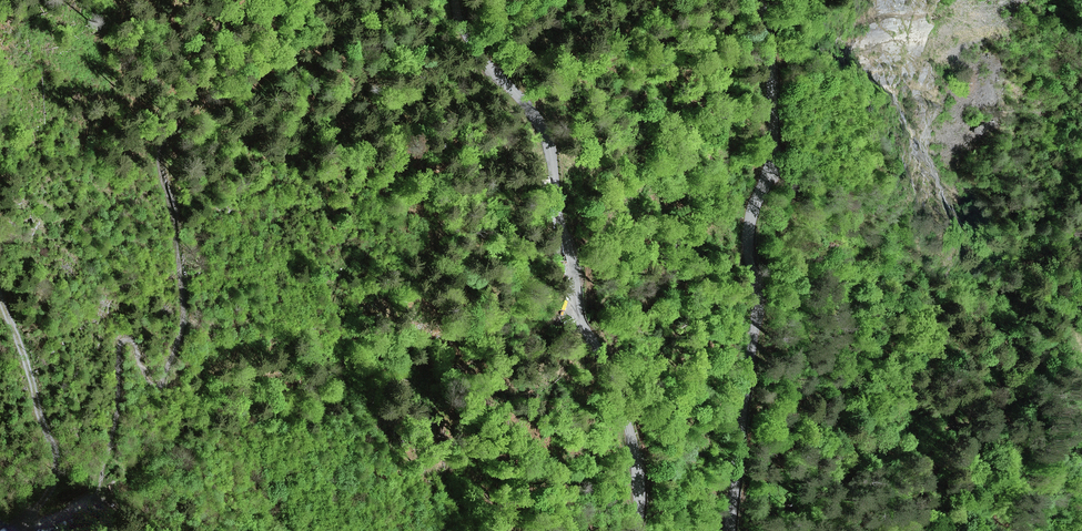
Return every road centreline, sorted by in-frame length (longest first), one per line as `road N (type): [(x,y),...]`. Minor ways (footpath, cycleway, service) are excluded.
road 1 (tertiary): [(638,530),(636,455),(619,397),(579,316),(548,138),(472,45),(456,0)]
road 2 (tertiary): [(757,0),(769,42),(775,154),(750,215),(758,313),(730,530)]
road 3 (track): [(14,530),(49,492),(56,459),(0,294)]

